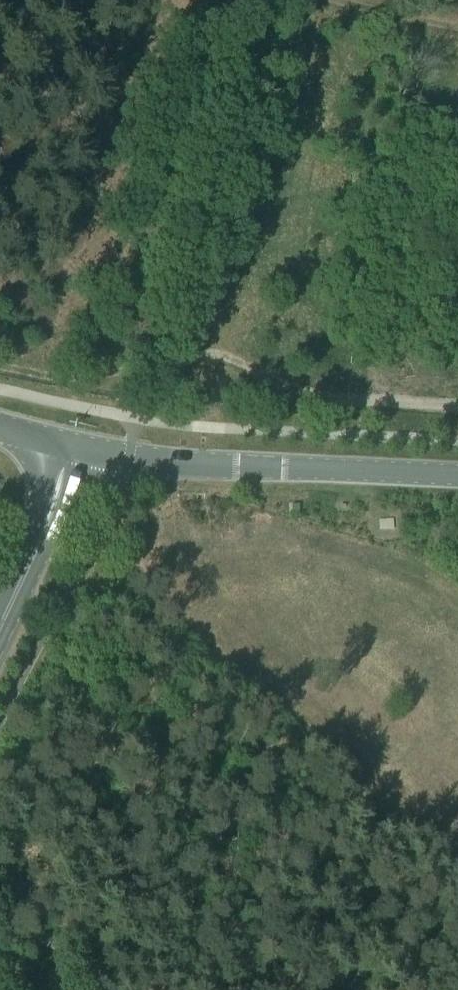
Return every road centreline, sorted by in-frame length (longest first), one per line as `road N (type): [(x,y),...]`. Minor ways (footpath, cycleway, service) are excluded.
road 1 (track): [(457,408),(349,399),(217,353),(77,379),(0,368)]
road 2 (track): [(108,373),(231,0)]
road 3 (primary): [(457,475),(165,463),(70,447)]
road 4 (primary): [(0,628),(70,447)]
road 5 (track): [(0,85),(174,168)]
road 6 (track): [(318,0),(457,26)]

